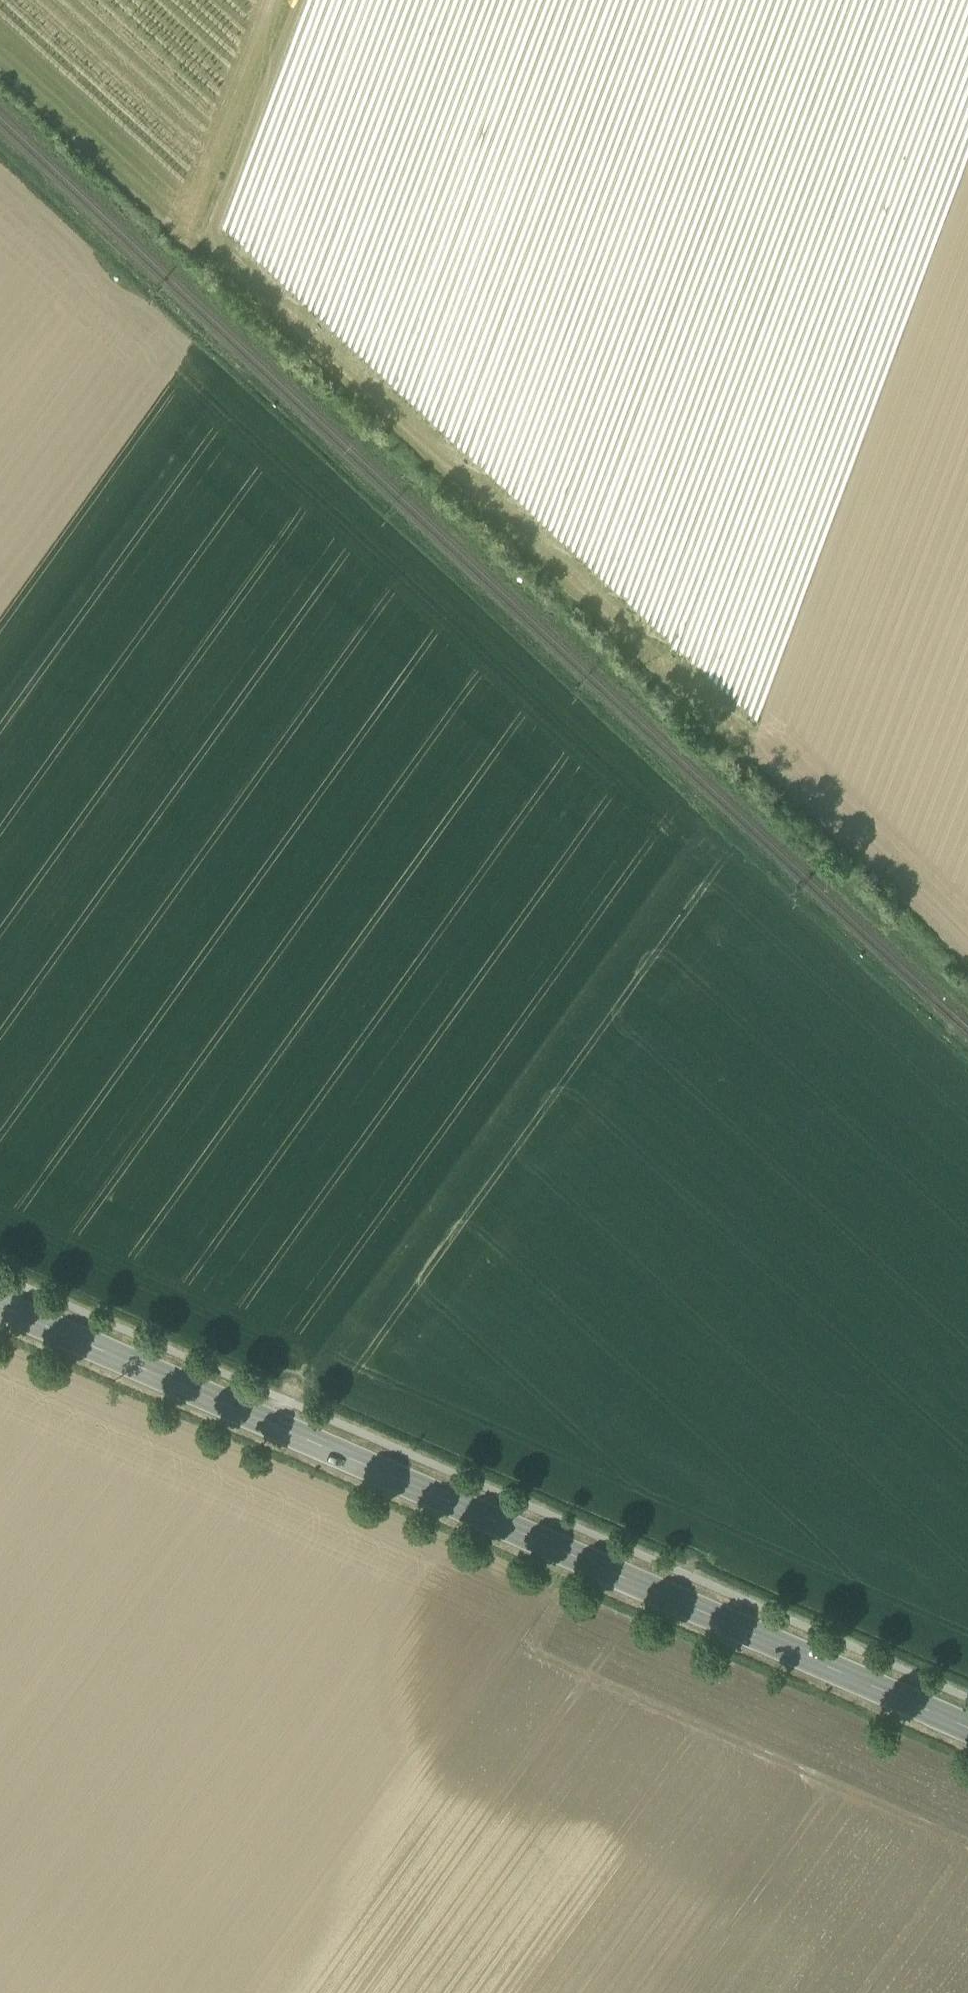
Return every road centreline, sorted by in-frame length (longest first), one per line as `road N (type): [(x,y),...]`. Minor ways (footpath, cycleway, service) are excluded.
road 1 (secondary): [(0,1304),(967,1727)]
road 2 (track): [(302,0),(212,235)]

